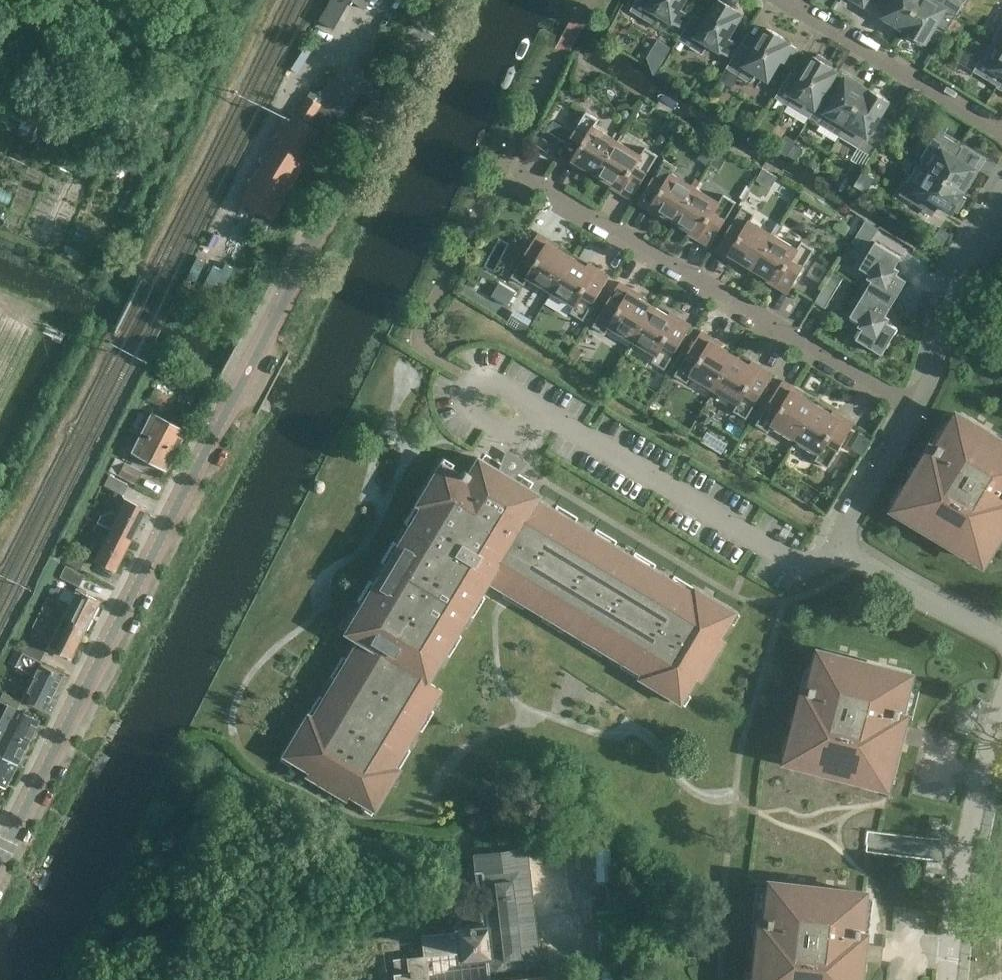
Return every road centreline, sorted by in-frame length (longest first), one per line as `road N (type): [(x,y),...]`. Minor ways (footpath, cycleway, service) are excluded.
road 1 (residential): [(0,867),(442,0)]
road 2 (residential): [(920,410),(504,163)]
road 3 (residential): [(837,552),(813,565),(795,564),(543,412)]
road 4 (residential): [(1001,131),(785,0)]
road 5 (residential): [(1001,194),(953,278),(934,382),(920,410)]
road 6 (unknown): [(950,979),(978,775)]
road 7 (residential): [(1001,642),(837,552)]
road 8 (residential): [(543,412),(481,376),(467,378),(462,404),(473,415),(508,435),(523,429)]
road 9 (residential): [(920,410),(837,552)]

